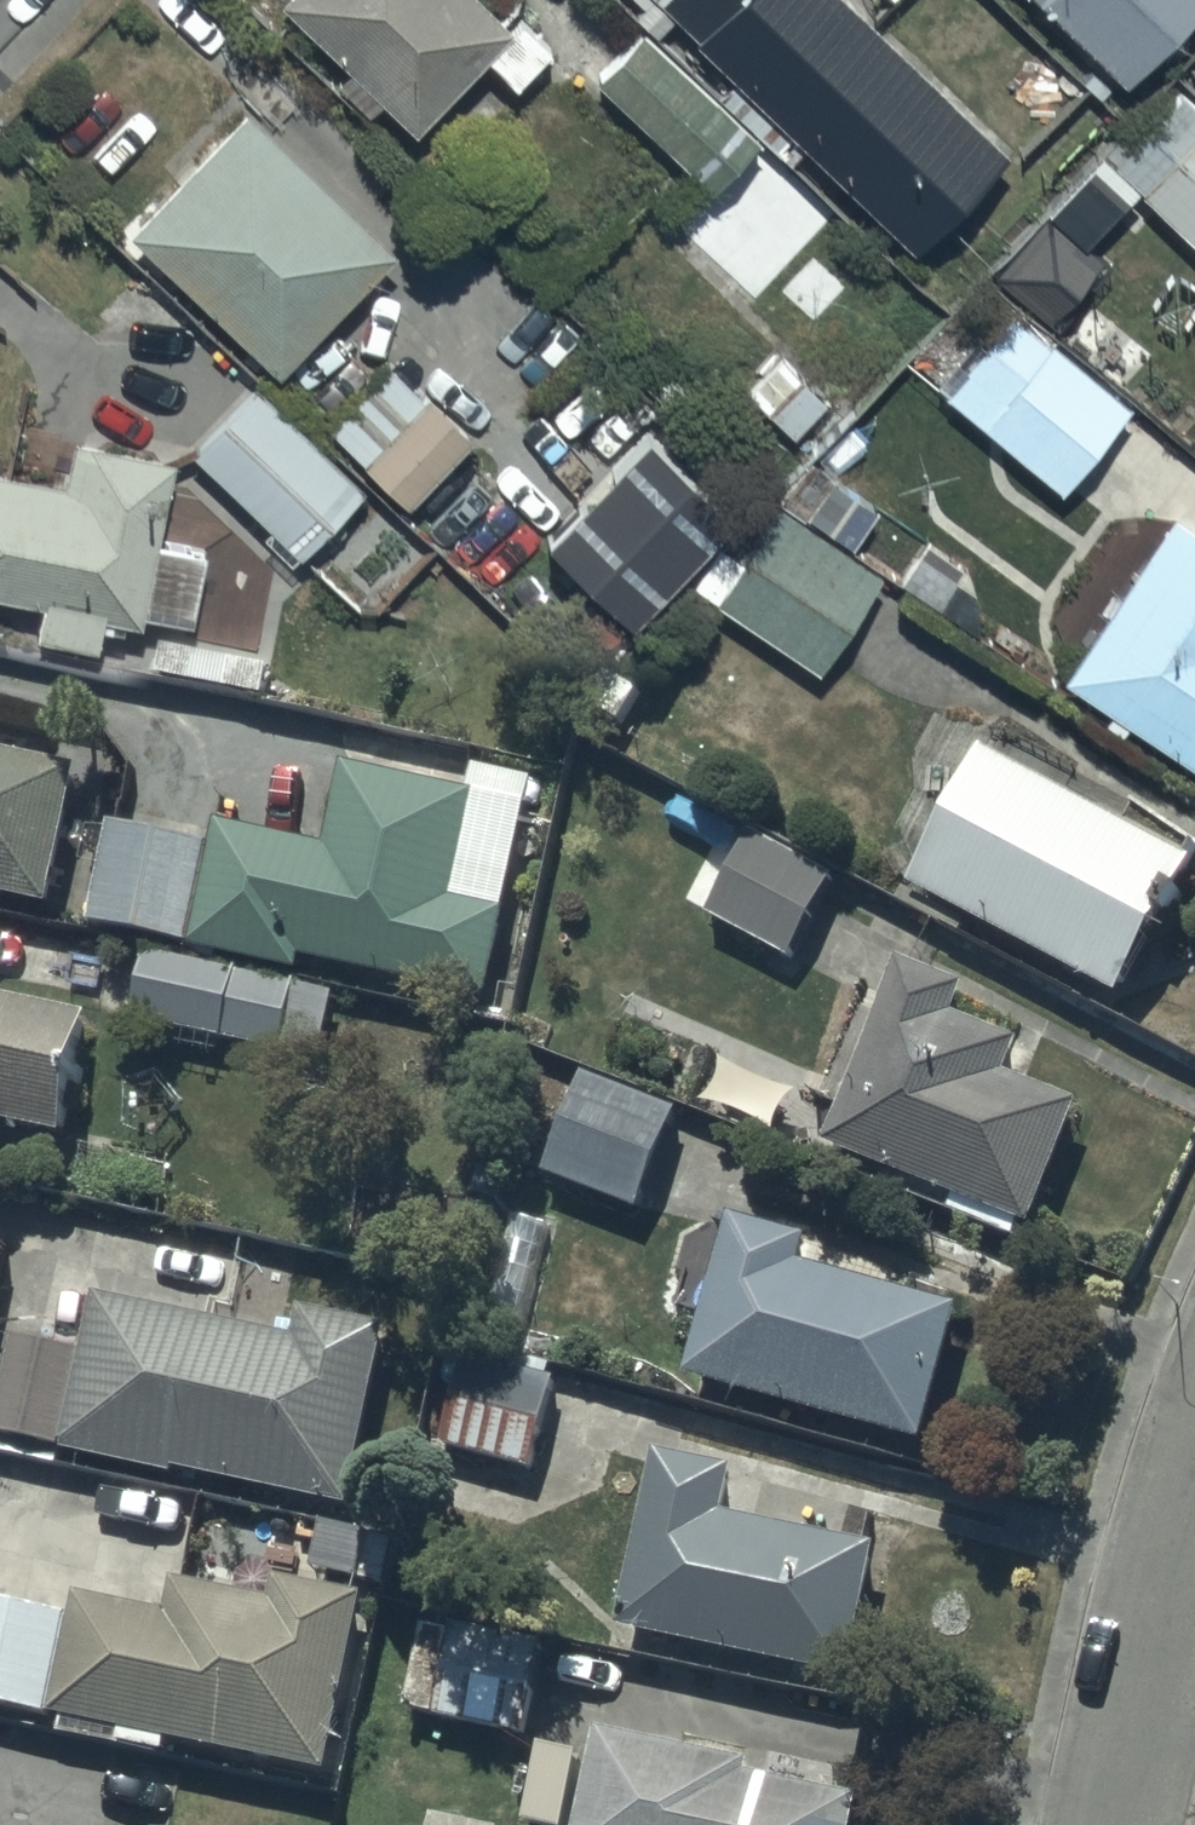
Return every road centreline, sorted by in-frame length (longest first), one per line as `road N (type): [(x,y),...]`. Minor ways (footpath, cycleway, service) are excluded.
road 1 (residential): [(1111,1824),(1194,1470)]

